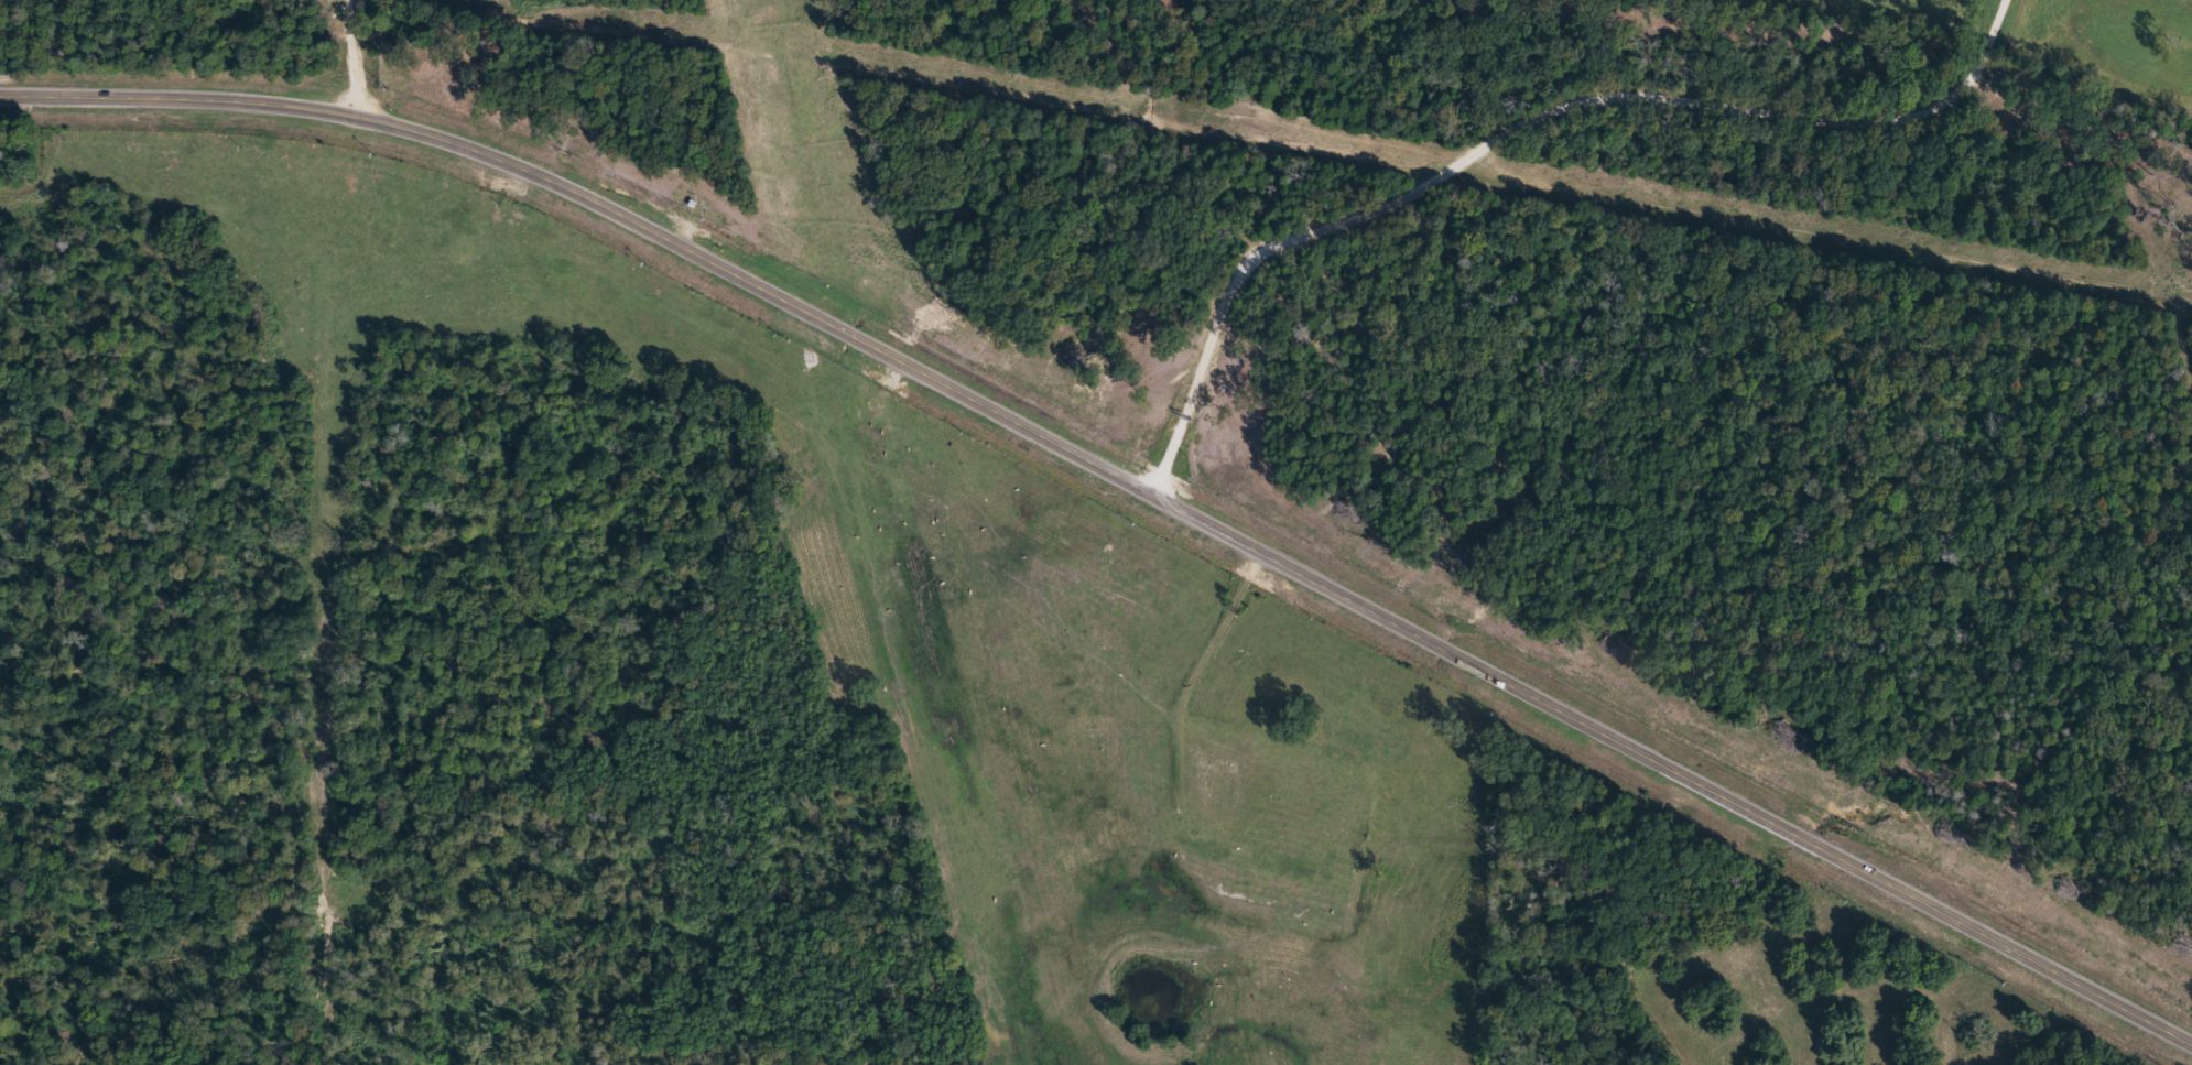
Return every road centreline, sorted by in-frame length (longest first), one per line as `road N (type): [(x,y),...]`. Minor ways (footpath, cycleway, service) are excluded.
road 1 (secondary): [(2191,1053),(592,197),(410,129),(337,115),(169,96),(0,90)]
road 2 (residential): [(1157,495),(1278,289),(1349,199),(1454,111),(1592,78),(2037,50),(2087,0)]

